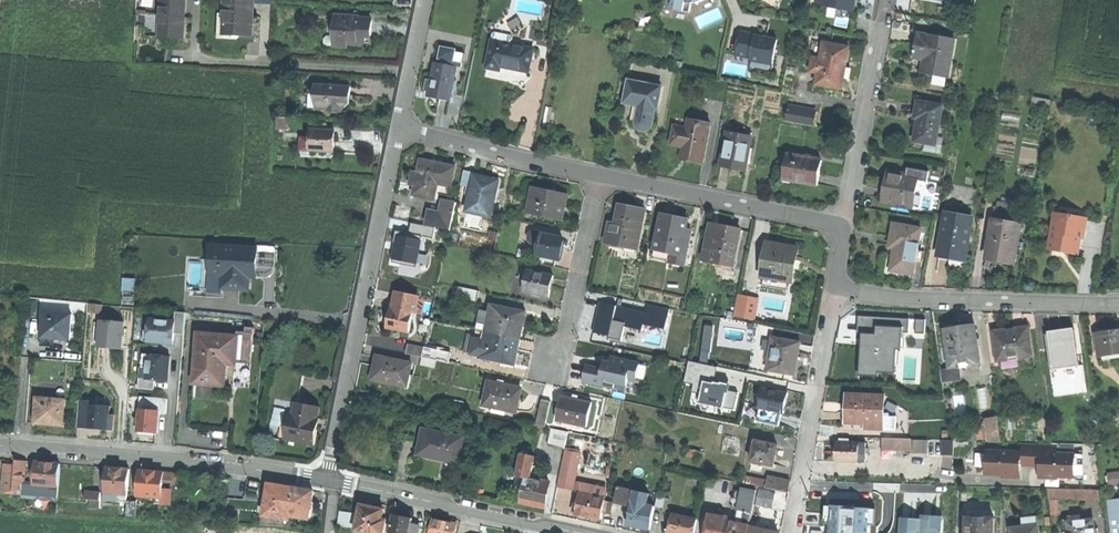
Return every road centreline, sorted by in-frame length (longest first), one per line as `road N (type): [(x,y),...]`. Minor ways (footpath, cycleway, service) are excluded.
road 1 (residential): [(399,130),(328,480)]
road 2 (tertiary): [(0,445),(328,480)]
road 3 (residential): [(835,290),(945,302),(1118,303)]
road 4 (residential): [(790,532),(835,290)]
road 5 (tertiary): [(333,481),(573,532)]
road 6 (residential): [(601,175),(838,230)]
road 7 (residential): [(838,230),(886,0)]
road 8 (residential): [(188,59),(410,72)]
road 9 (residential): [(399,130),(601,175)]
road 10 (residential): [(601,175),(562,365)]

